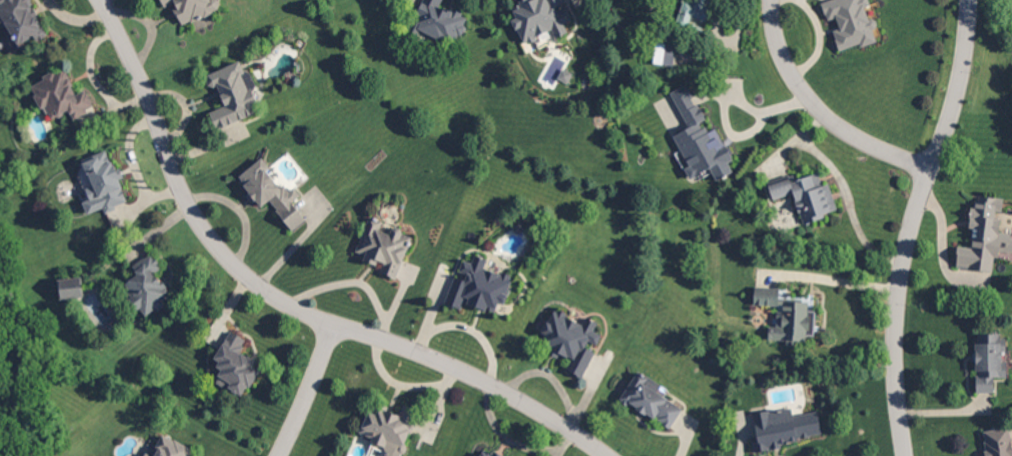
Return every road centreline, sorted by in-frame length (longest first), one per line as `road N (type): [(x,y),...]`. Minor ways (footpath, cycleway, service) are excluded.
road 1 (residential): [(97,0),(138,77),(188,205),(243,274),(304,315),(463,375),(604,455)]
road 2 (residential): [(968,0),(953,104),(899,278),(893,354),(904,455)]
road 3 (residential): [(929,172),(862,145),(815,109),(783,63),(770,0)]
road 4 (residential): [(333,325),(280,455)]

